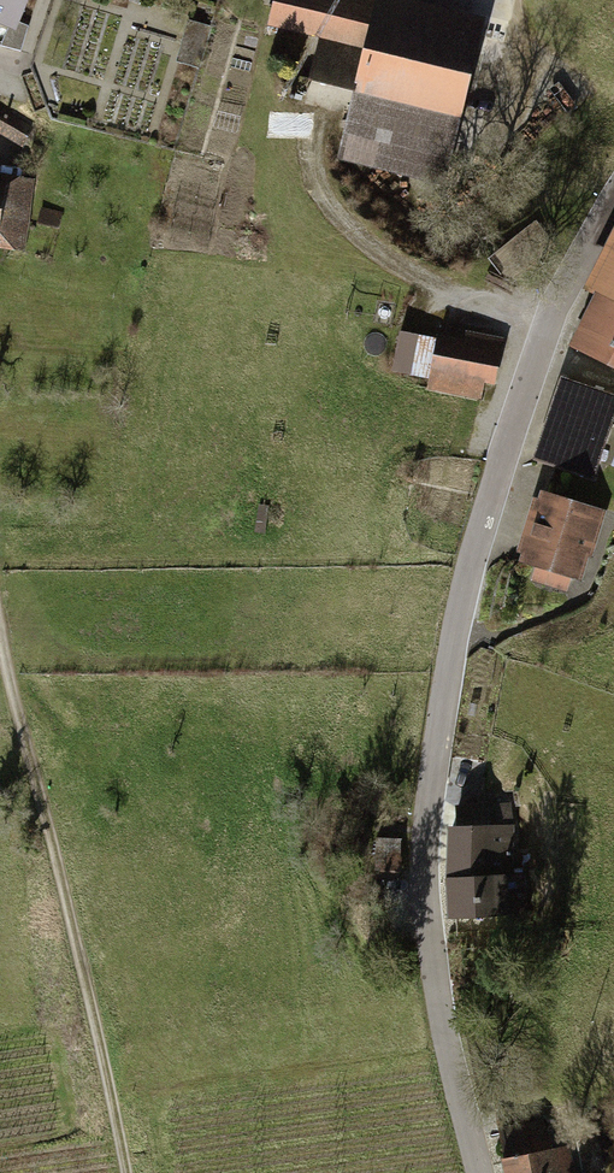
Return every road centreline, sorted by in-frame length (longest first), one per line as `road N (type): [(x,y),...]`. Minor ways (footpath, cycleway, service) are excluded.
road 1 (residential): [(613,199),(560,294),(494,486),(441,713),(425,822),(435,986),(473,1172)]
road 2 (track): [(128,1172),(0,635)]

